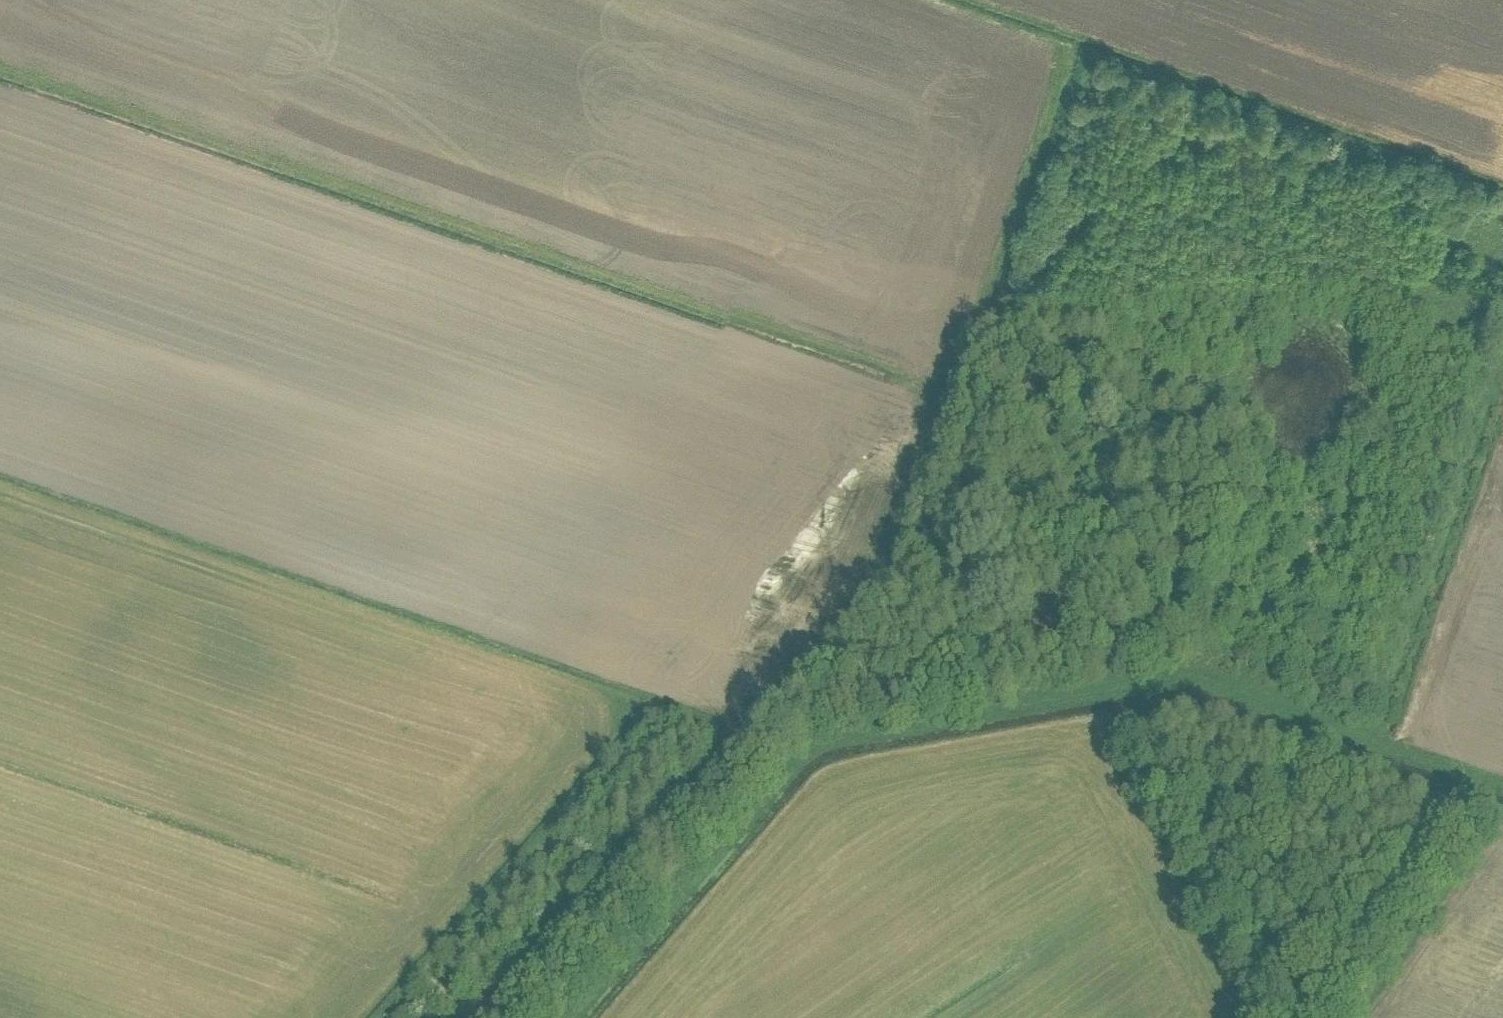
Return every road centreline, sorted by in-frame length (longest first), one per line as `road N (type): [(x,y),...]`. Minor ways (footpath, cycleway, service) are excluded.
road 1 (track): [(1324,1017),(1452,819)]

